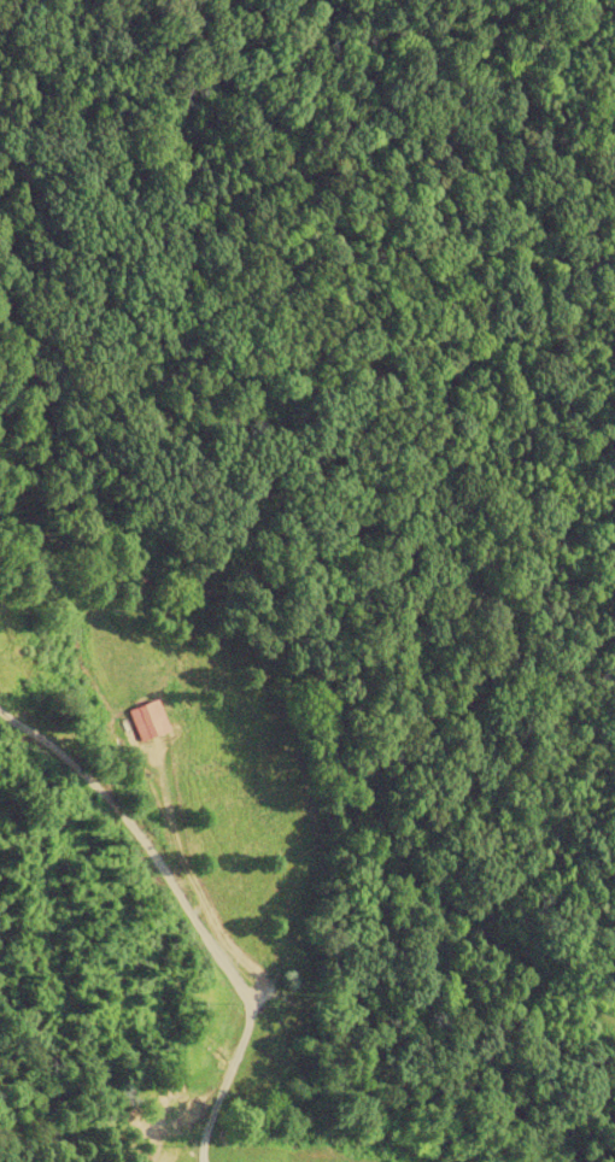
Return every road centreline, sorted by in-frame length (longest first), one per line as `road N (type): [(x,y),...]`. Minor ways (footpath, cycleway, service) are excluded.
road 1 (residential): [(574,0),(550,33),(492,81),(375,143),(333,147),(281,134),(133,47),(79,0)]
road 2 (residential): [(0,717),(113,803),(189,920)]

